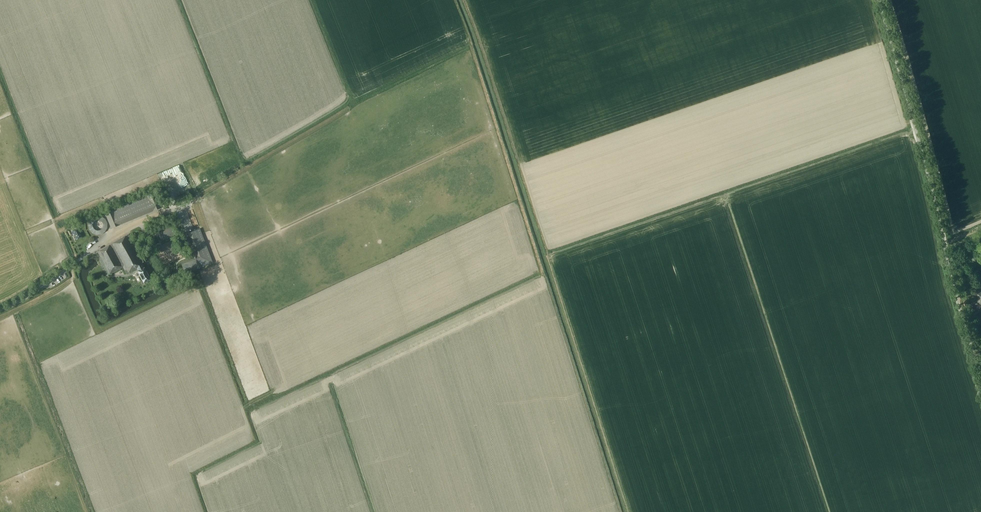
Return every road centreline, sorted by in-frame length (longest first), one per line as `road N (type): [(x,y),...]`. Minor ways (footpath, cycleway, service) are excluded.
road 1 (tertiary): [(980,384),(878,0)]

